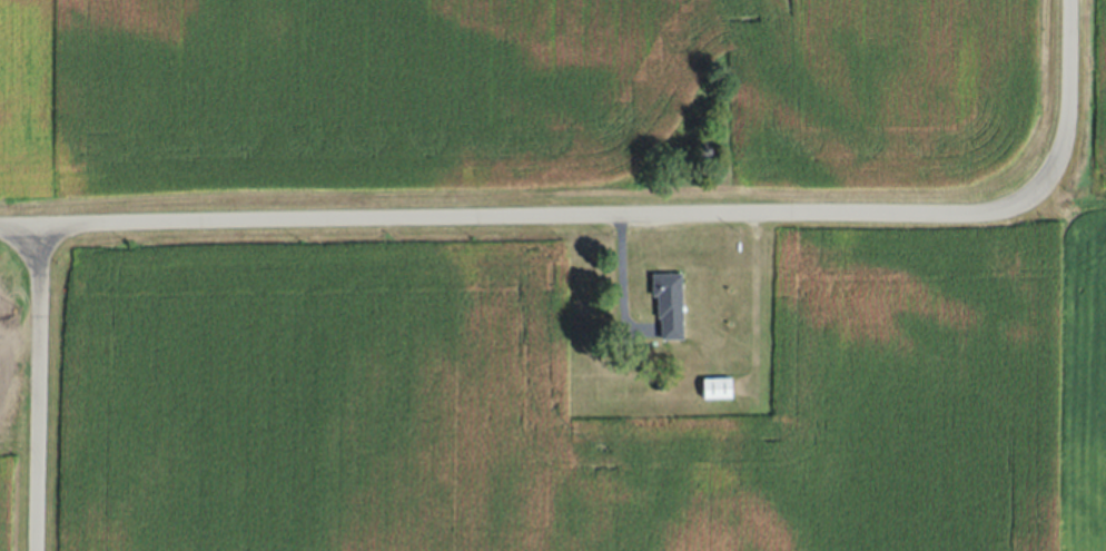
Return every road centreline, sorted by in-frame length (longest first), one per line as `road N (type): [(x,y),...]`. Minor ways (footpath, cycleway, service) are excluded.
road 1 (residential): [(0,226),(978,211),(1021,204),(1055,171),(1069,119)]
road 2 (residential): [(42,225),(38,550)]

